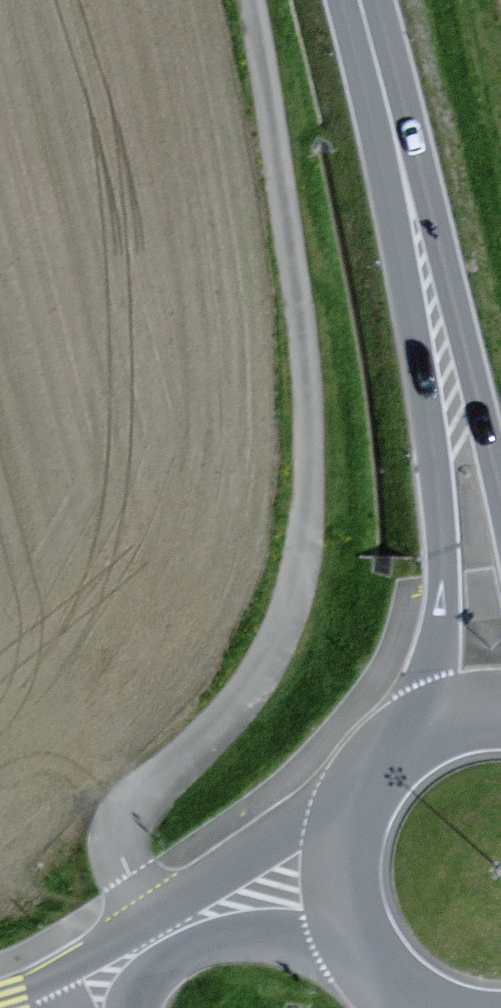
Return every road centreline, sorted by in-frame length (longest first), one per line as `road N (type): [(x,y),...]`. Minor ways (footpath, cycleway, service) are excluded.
road 1 (unclassified): [(161,914),(124,860),(122,834),(263,668),(297,580),(307,484),(293,273)]
road 2 (secondary): [(396,144),(445,561),(442,636),(425,713)]
road 3 (secondary): [(500,503),(467,366),(396,144)]
road 4 (unclassified): [(243,0),(293,273)]
road 5 (unclassified): [(136,1007),(172,961),(215,942),(283,939),(347,960)]
road 6 (unclassified): [(339,804),(161,914)]
road 7 (secondary): [(339,804),(325,883),(347,960)]
road 8 (secondary): [(359,0),(396,144)]
road 9 (secondary): [(425,713),(374,751),(339,804)]
road 10 (unclassified): [(161,914),(55,975)]

